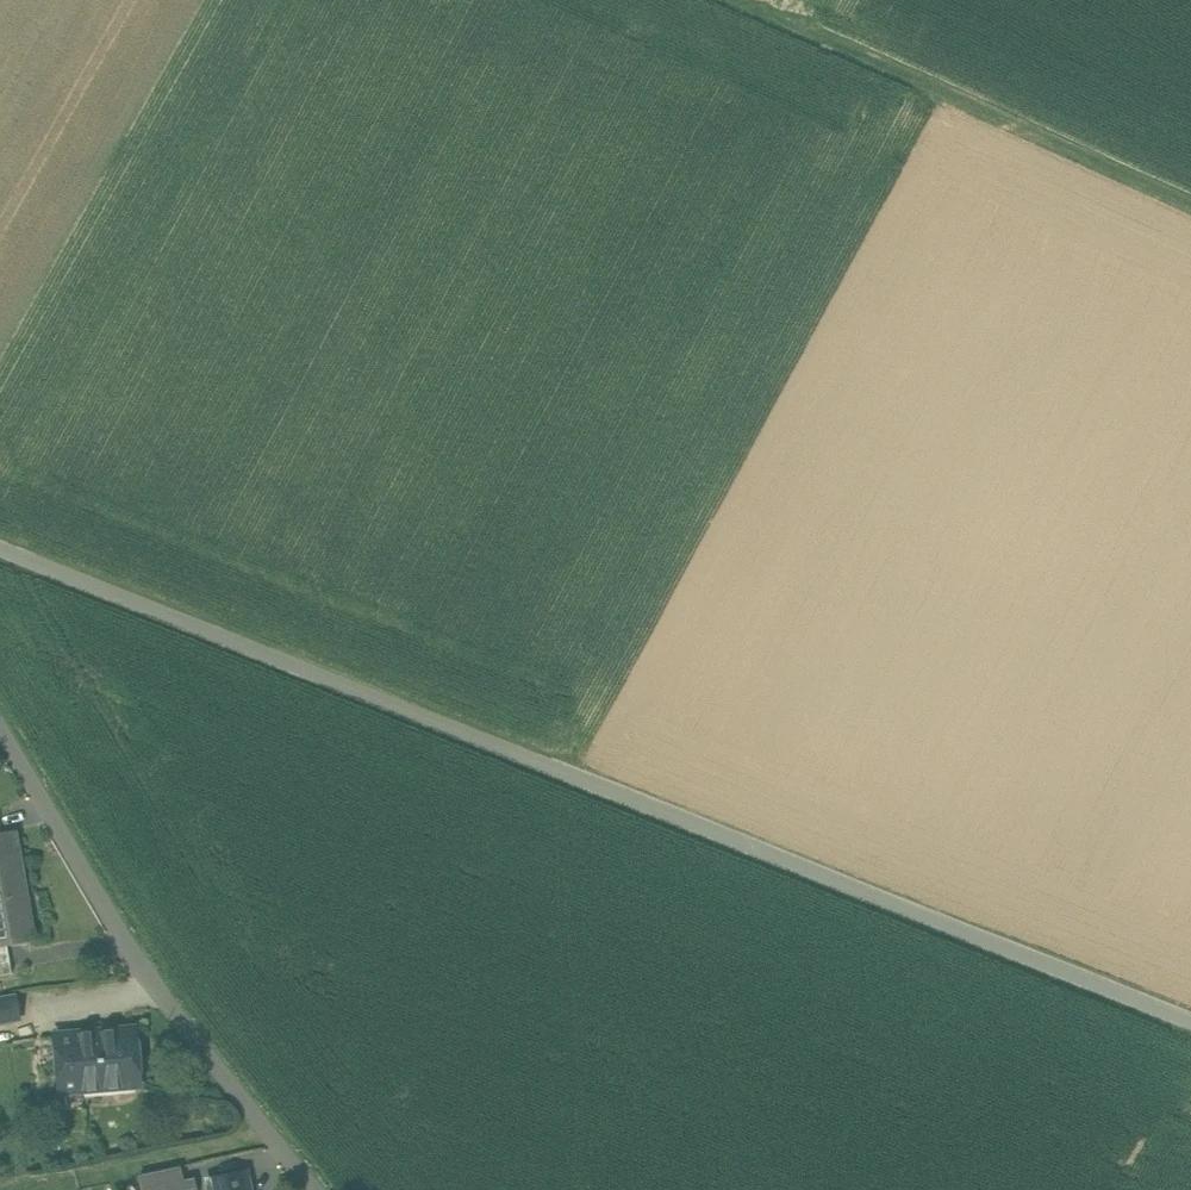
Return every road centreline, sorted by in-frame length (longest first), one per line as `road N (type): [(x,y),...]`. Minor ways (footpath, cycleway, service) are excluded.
road 1 (unclassified): [(1190,1020),(0,550)]
road 2 (unclassified): [(314,1189),(128,945),(0,731)]
road 3 (track): [(738,0),(1190,203)]

